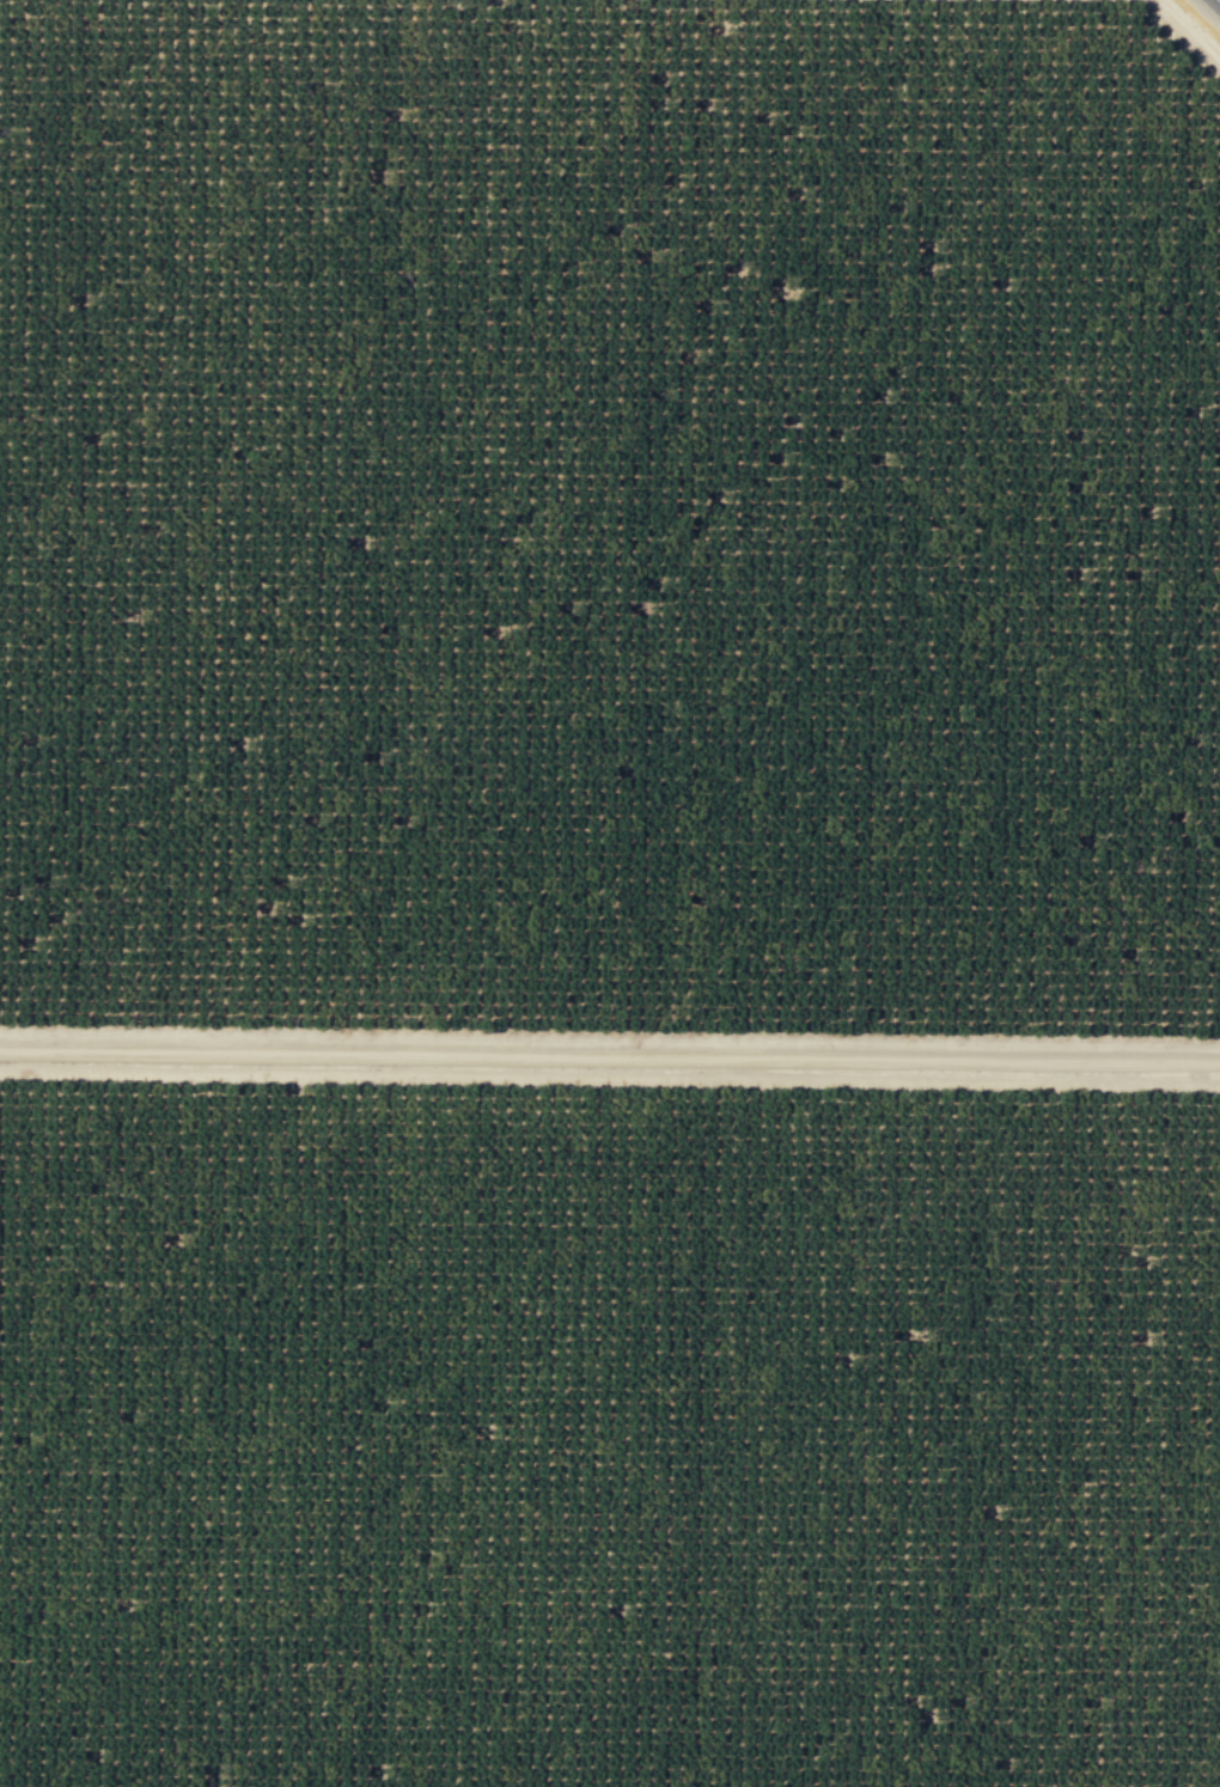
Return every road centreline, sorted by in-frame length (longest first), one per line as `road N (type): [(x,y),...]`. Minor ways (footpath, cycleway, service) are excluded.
road 1 (track): [(1219,1063),(0,1050)]

